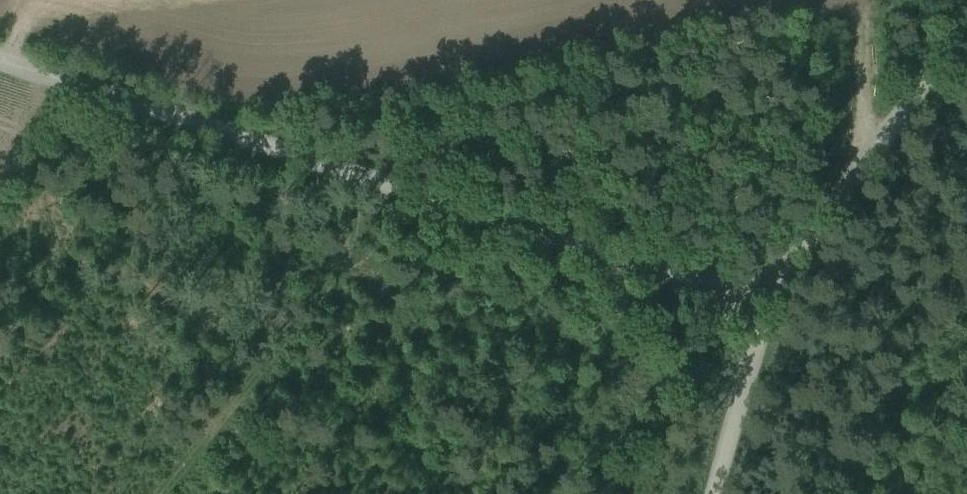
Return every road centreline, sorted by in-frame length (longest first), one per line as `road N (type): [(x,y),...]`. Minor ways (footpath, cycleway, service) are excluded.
road 1 (track): [(764,303),(0,57)]
road 2 (track): [(764,303),(966,24)]
road 3 (track): [(764,303),(708,493)]
road 4 (track): [(841,0),(862,27),(871,153)]
road 5 (track): [(0,50),(111,0)]

